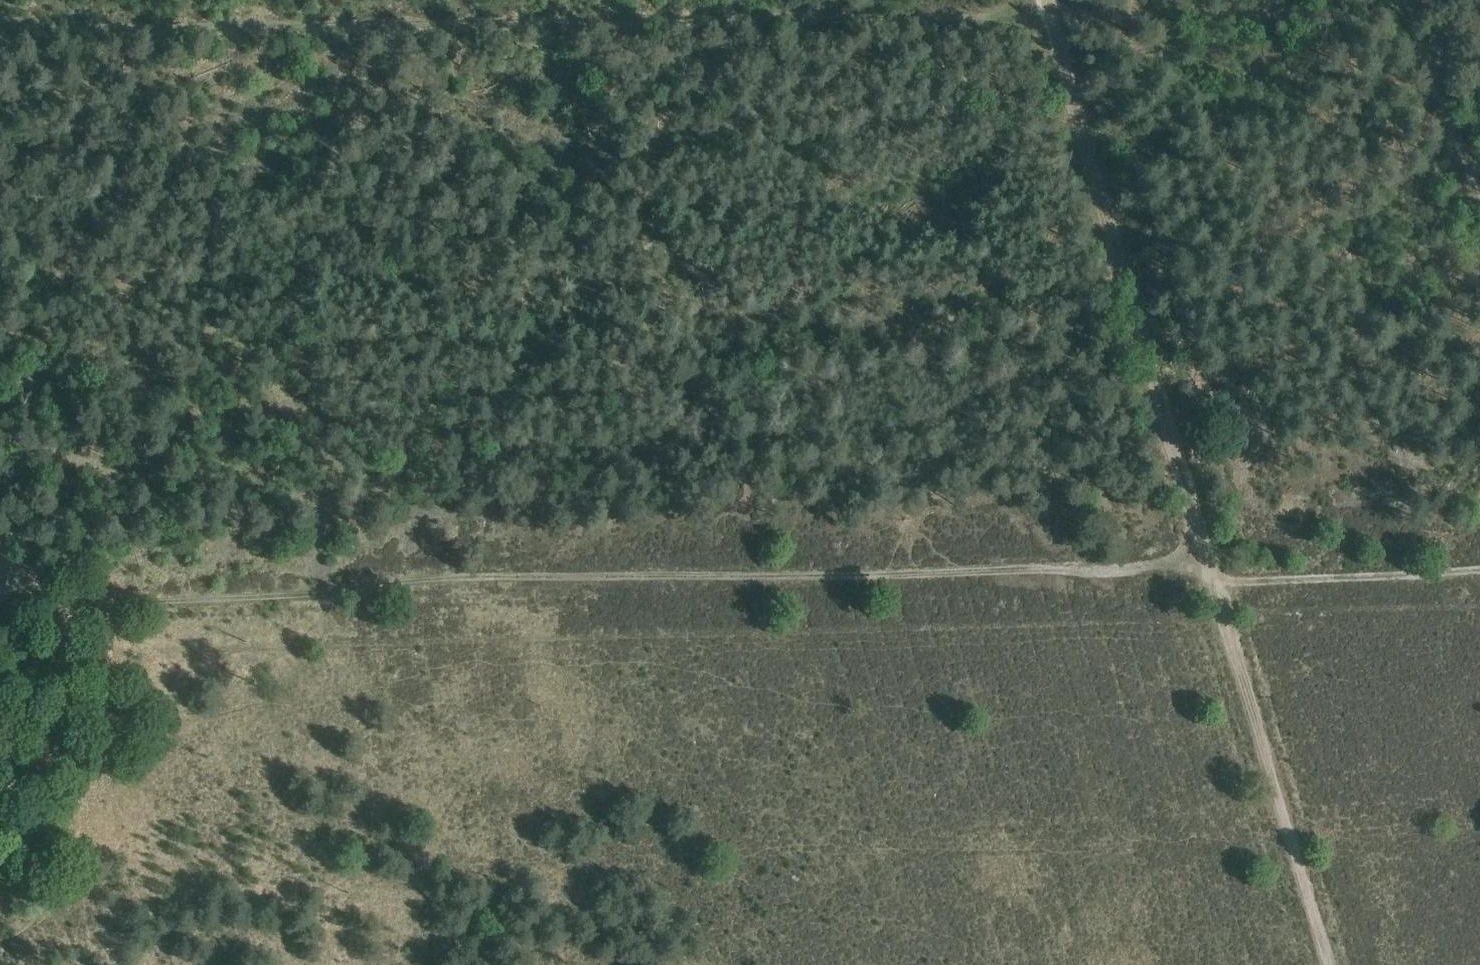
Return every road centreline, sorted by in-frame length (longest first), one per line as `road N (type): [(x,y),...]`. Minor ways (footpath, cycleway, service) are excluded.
road 1 (track): [(1208,564),(1044,10)]
road 2 (track): [(1326,964),(1208,564)]

